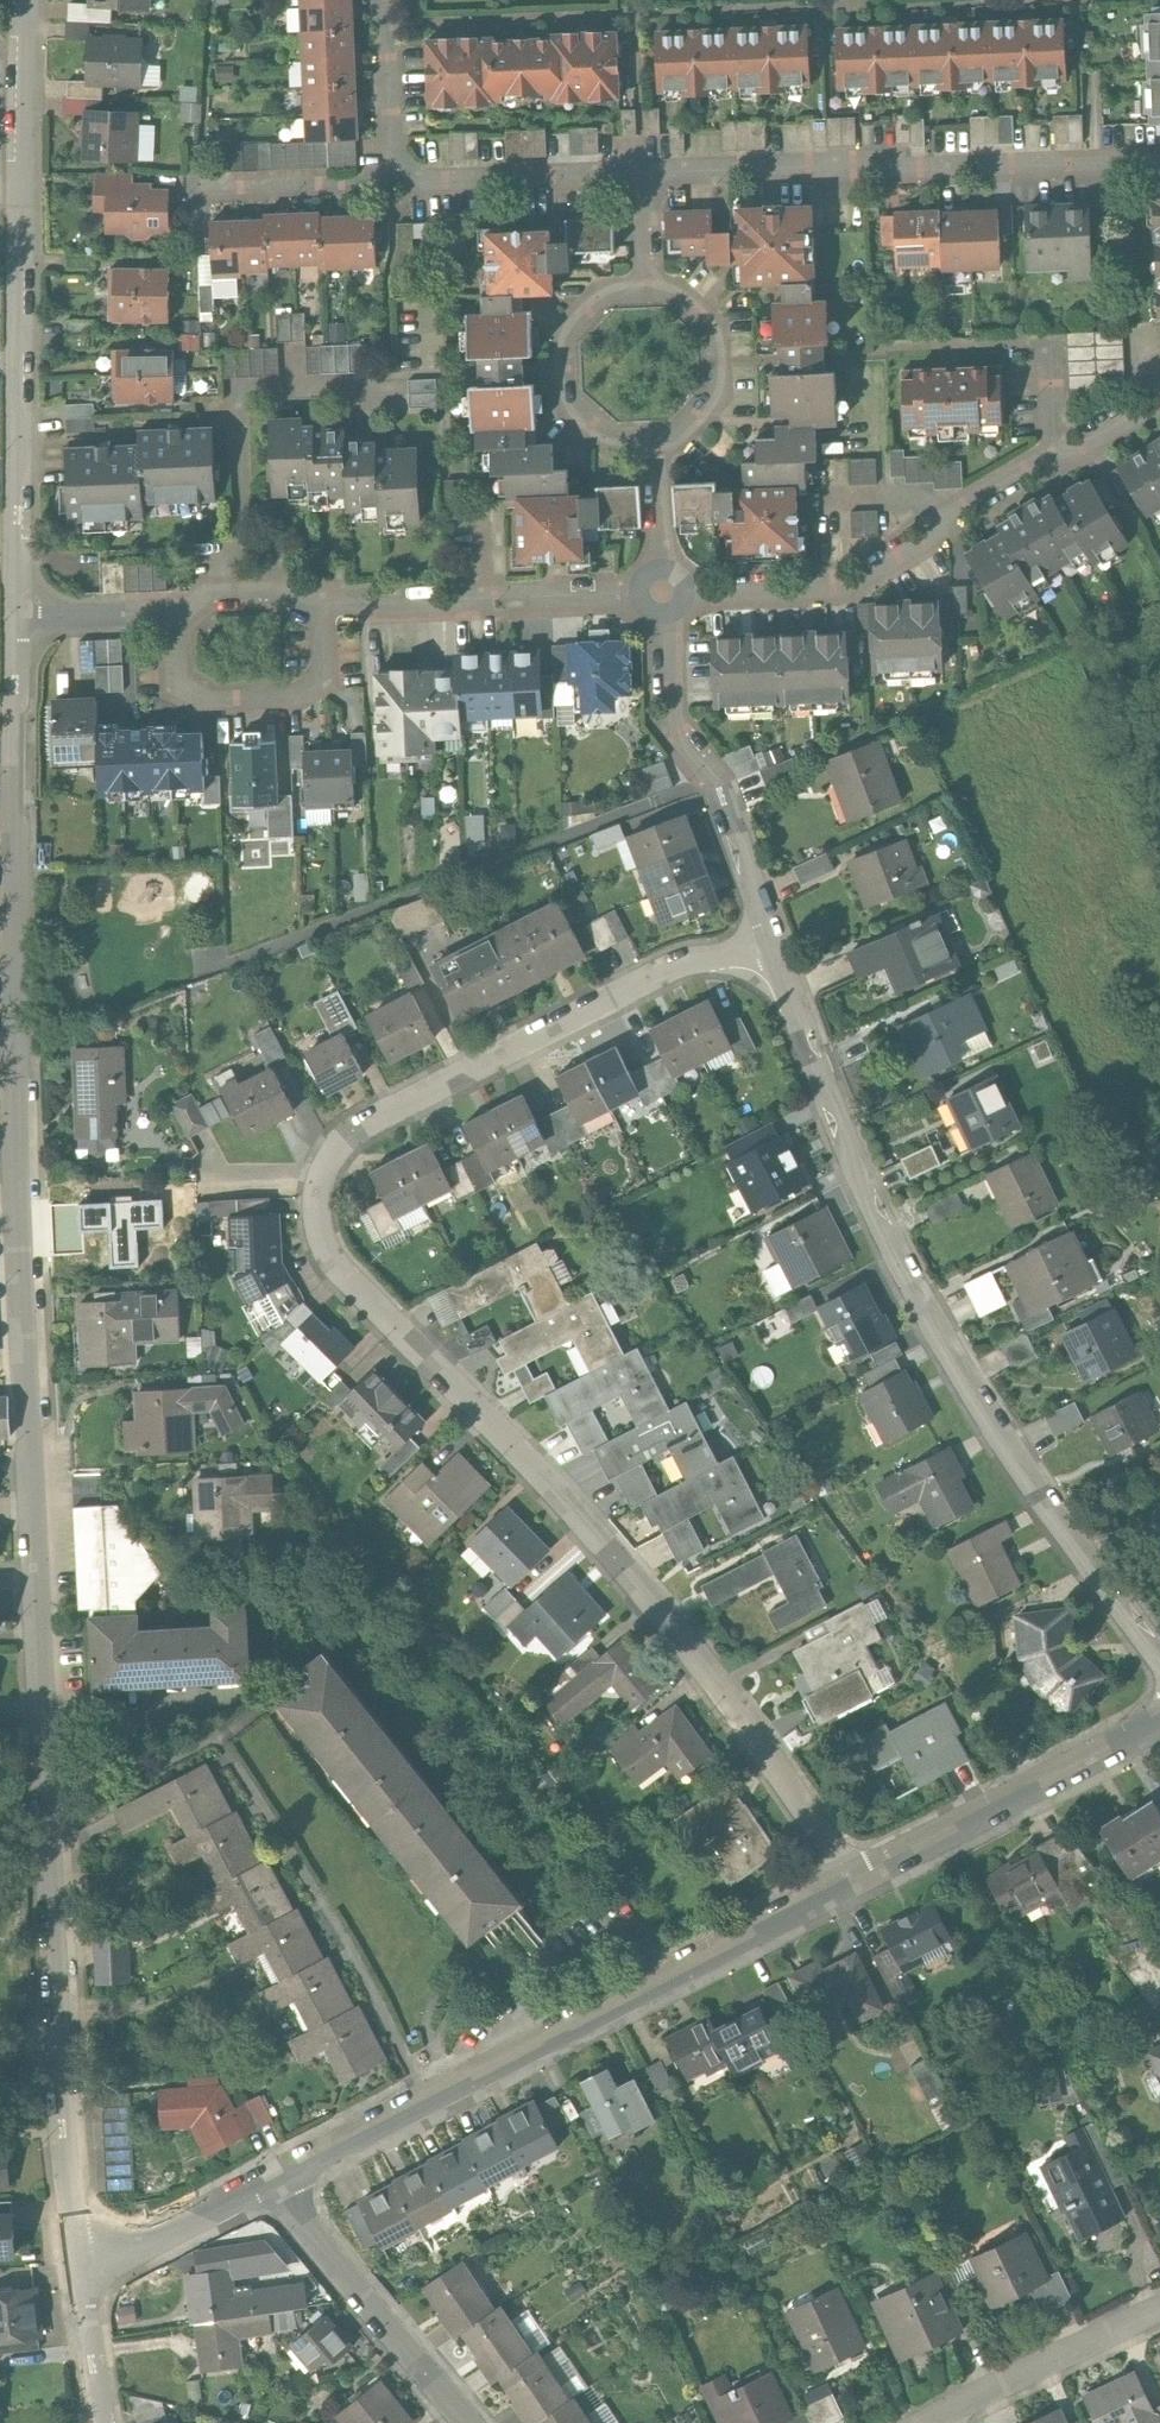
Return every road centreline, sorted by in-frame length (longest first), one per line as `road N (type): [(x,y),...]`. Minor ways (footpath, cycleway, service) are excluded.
road 1 (residential): [(81,2254),(59,2108),(17,1223),(17,621)]
road 2 (residential): [(850,1880),(682,1636),(515,1447),(336,1264),(319,1220),(322,1176),(334,1149),(359,1126),(667,972),(771,947)]
road 3 (residential): [(1159,1661),(1000,1434),(916,1289),(875,1212),(771,947)]
road 4 (residential): [(273,2183),(850,1880)]
road 5 (residential): [(17,621),(26,0)]
road 6 (residential): [(1159,411),(995,488),(880,572),(780,591),(687,593)]
road 7 (residential): [(1159,157),(645,174)]
road 8 (residential): [(215,590),(216,567),(243,543),(239,400),(253,392),(396,390),(396,375)]
road 9 (residential): [(850,1880),(1159,1722)]
road 10 (residential): [(638,595),(323,608)]
road 11 (residential): [(323,608),(323,686),(293,703),(251,706),(204,707),(183,688),(168,662),(169,613)]
road 12 (residential): [(465,2422),(273,2183)]
road 13 (residential): [(645,174),(392,184)]
road 14 (residential): [(937,2410),(1159,2300)]
road 15 (residential): [(657,442),(681,438),(697,421),(719,389),(719,363),(712,326),(698,308),(646,284)]
road 16 (residential): [(771,947),(715,781),(695,755)]
road 17 (residential): [(81,2254),(152,2243),(273,2183)]
road 18 (residential): [(392,184),(200,194)]
road 19 (residential): [(392,184),(387,0)]
road 20 (residential): [(105,2422),(81,2254)]
road 21 (residential): [(169,613),(17,621)]
road 22 (residential): [(660,618),(668,698),(695,755)]
road 23 (residential): [(420,374),(561,372)]
road 24 (residential): [(646,284),(603,292),(578,313),(561,336),(561,372)]
road 25 (residential): [(561,372),(570,405),(594,430),(657,442)]
road 26 (residential): [(660,570),(657,442)]

